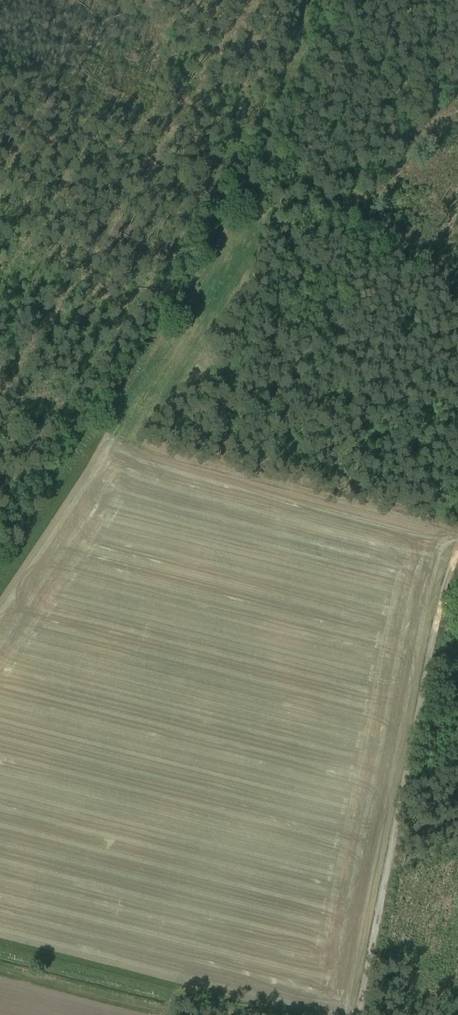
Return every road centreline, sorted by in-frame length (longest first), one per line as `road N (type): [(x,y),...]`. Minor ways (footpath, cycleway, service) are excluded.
road 1 (track): [(457,525),(157,443)]

